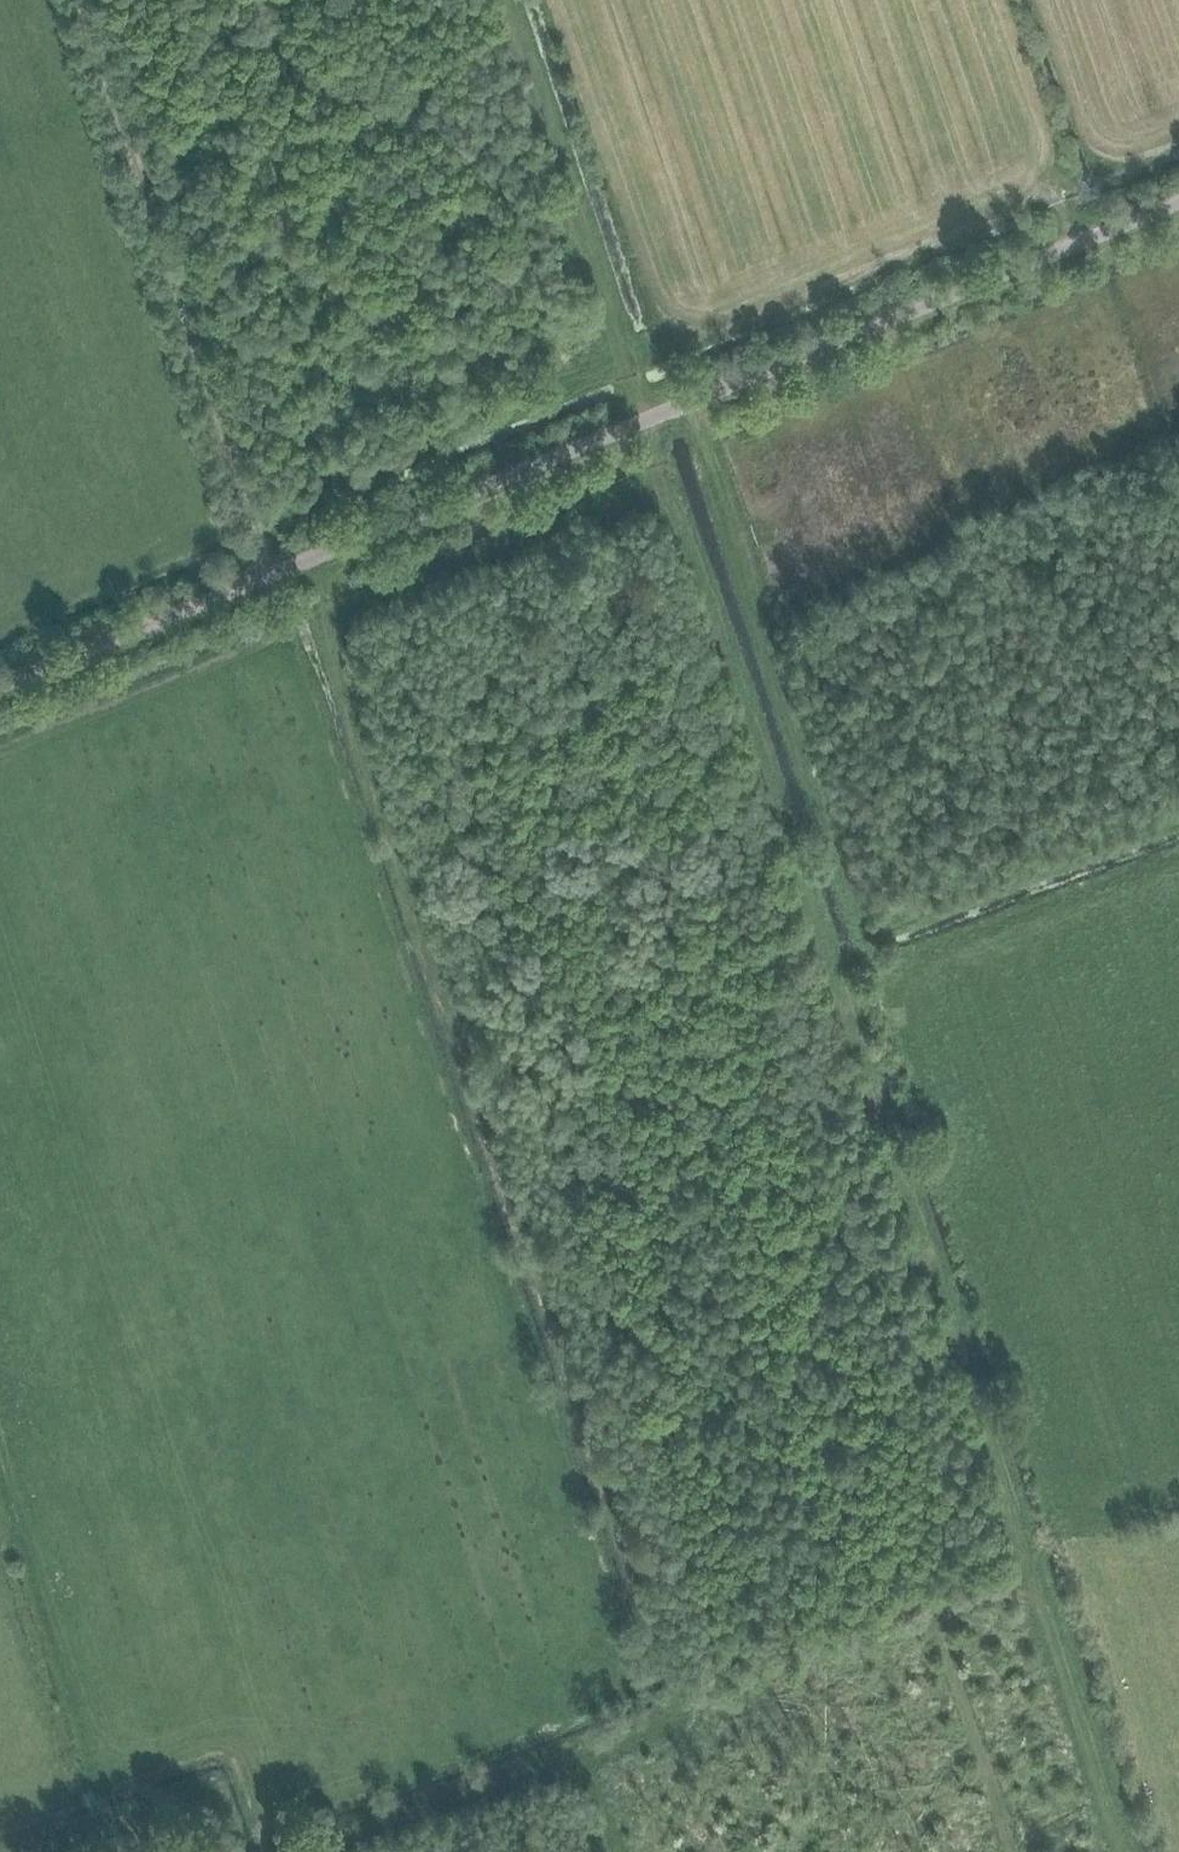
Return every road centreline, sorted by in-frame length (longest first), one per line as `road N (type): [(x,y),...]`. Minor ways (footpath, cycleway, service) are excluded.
road 1 (unclassified): [(0,684),(1178,199)]
road 2 (track): [(277,574),(84,0)]

